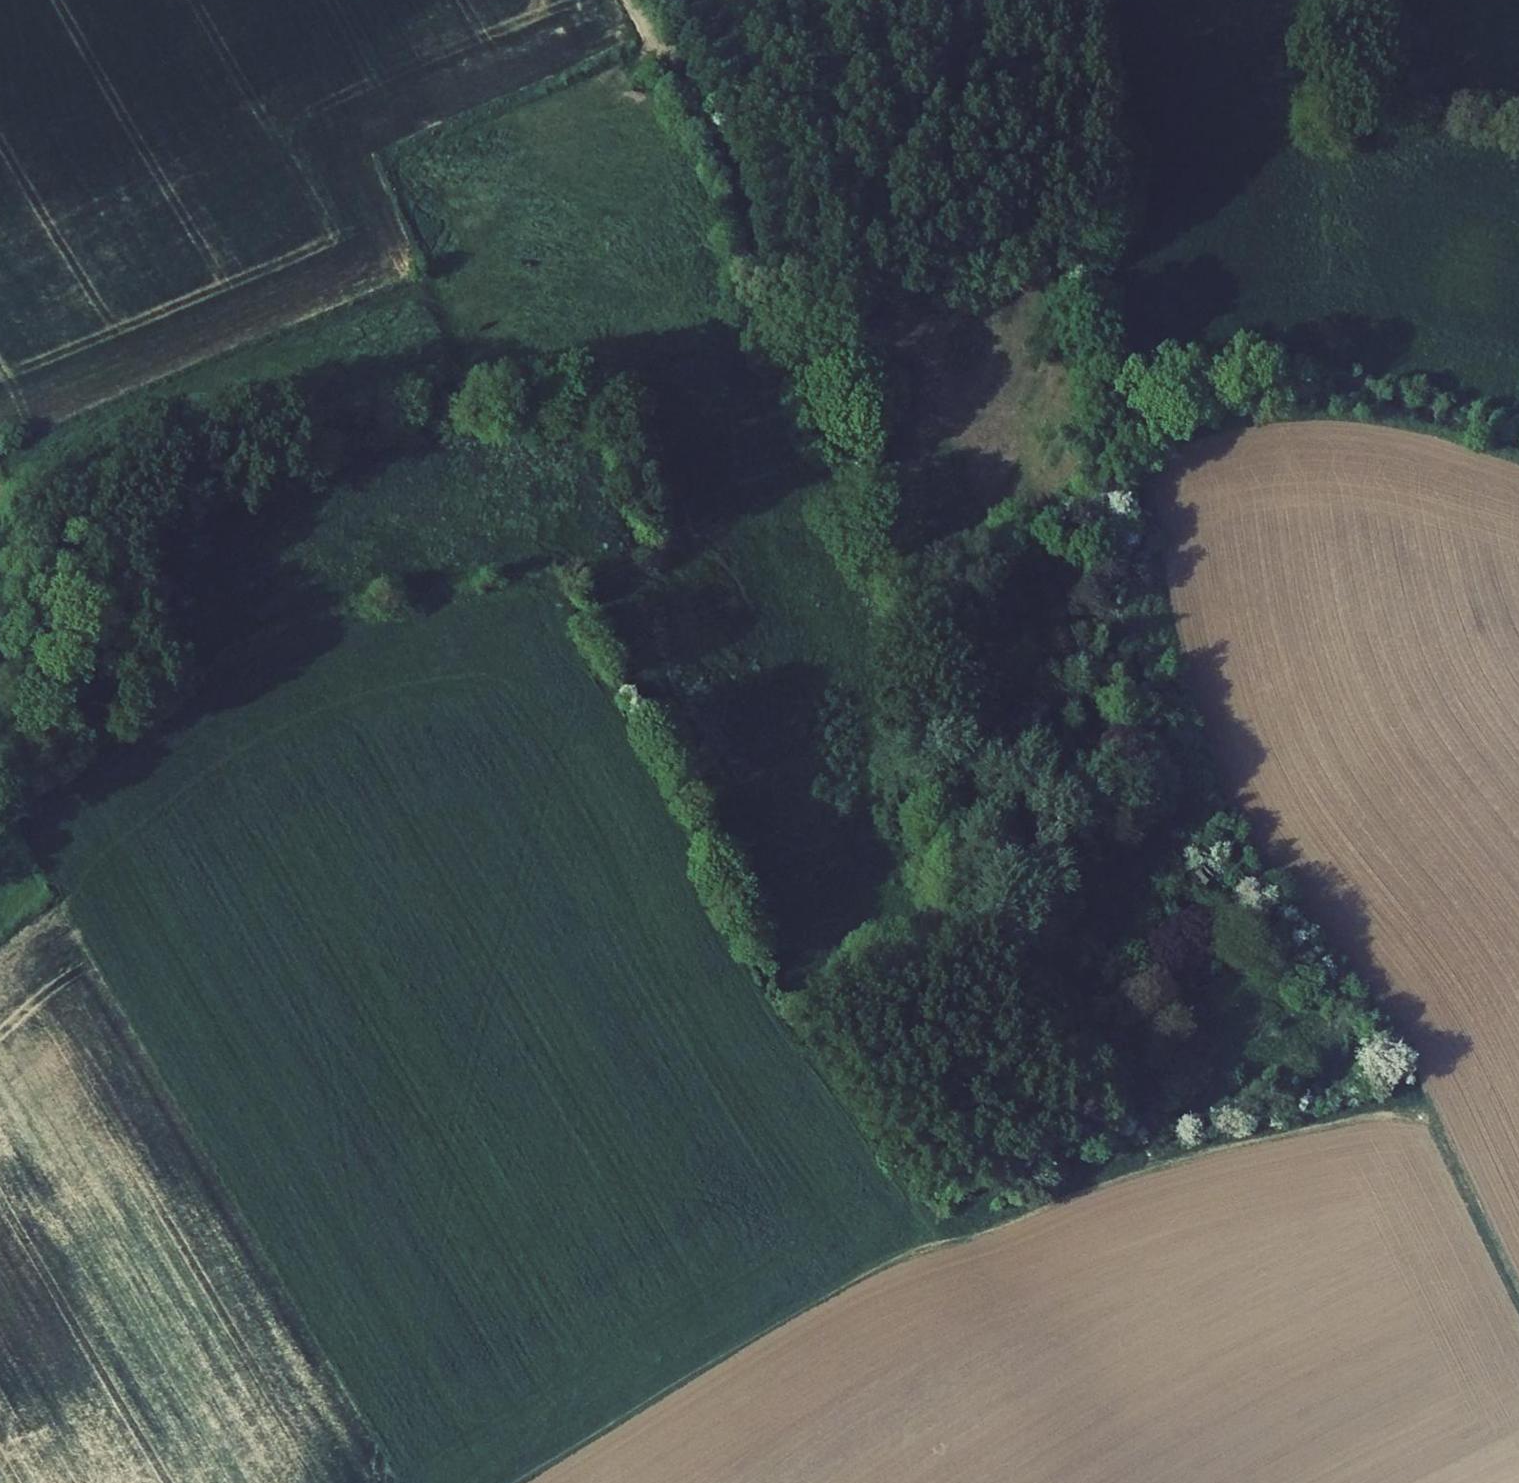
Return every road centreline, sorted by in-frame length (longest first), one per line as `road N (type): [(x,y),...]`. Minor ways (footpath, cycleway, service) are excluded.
road 1 (track): [(1102,1184),(978,1235),(915,1250),(846,1285),(519,1482)]
road 2 (track): [(1102,1184),(1210,1148),(1382,1112),(1413,1116),(1431,1124),(1518,1303)]

